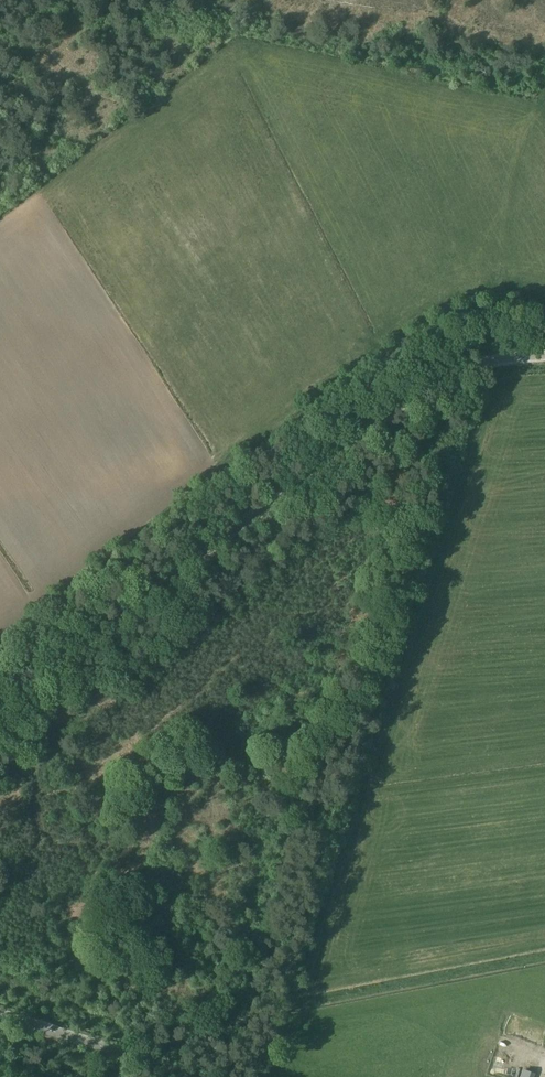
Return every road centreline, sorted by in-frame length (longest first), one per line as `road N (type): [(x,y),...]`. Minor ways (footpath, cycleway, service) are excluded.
road 1 (unclassified): [(0,709),(435,382),(502,360),(544,356)]
road 2 (track): [(544,95),(529,127),(497,284),(502,360)]
road 3 (tertiary): [(202,1076),(0,1012)]

